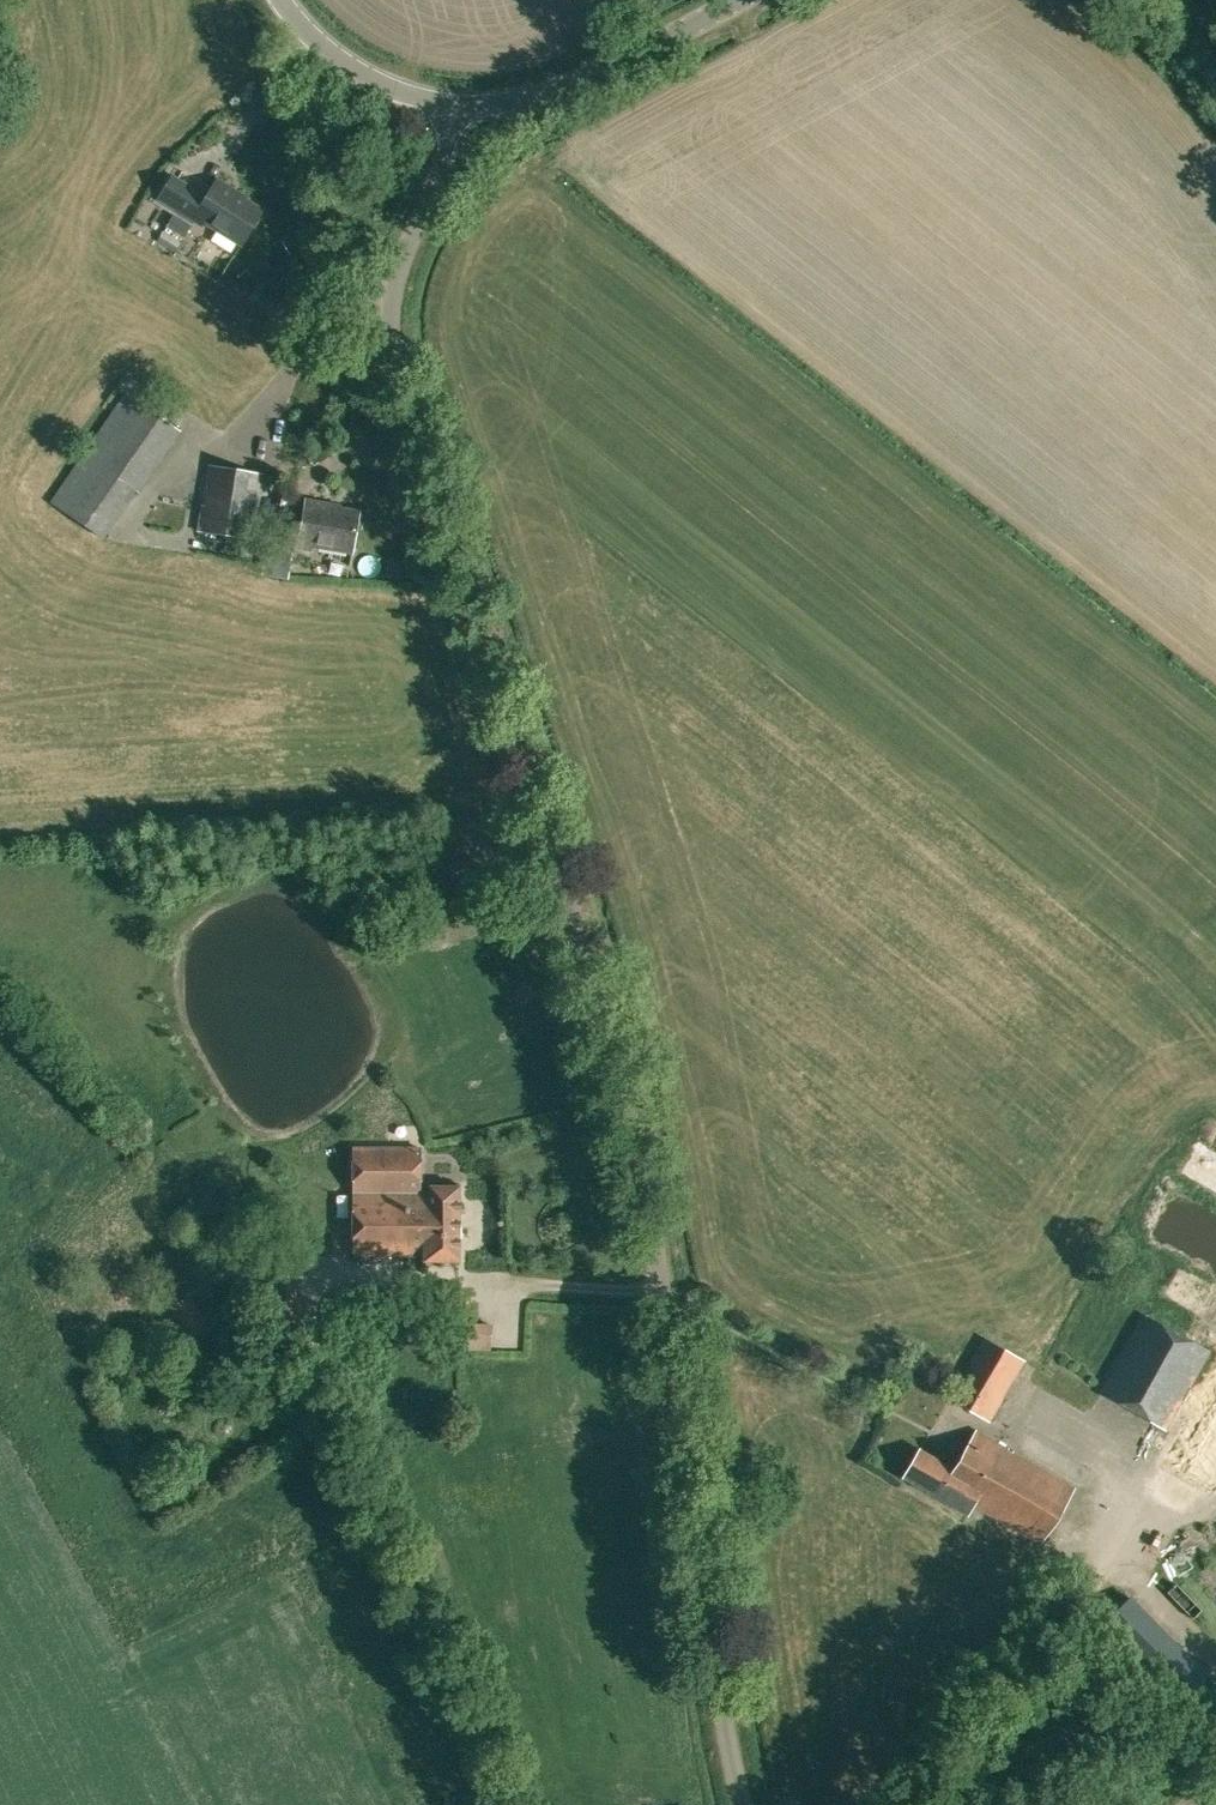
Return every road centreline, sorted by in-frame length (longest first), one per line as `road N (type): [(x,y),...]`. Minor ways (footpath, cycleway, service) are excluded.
road 1 (unclassified): [(744,1804),(647,1181),(411,414),(410,274),(455,104)]
road 2 (tertiary): [(743,0),(578,87),(504,106),(455,104)]
road 3 (tertiary): [(455,104),(401,93),(357,72),(317,42),(283,0)]

